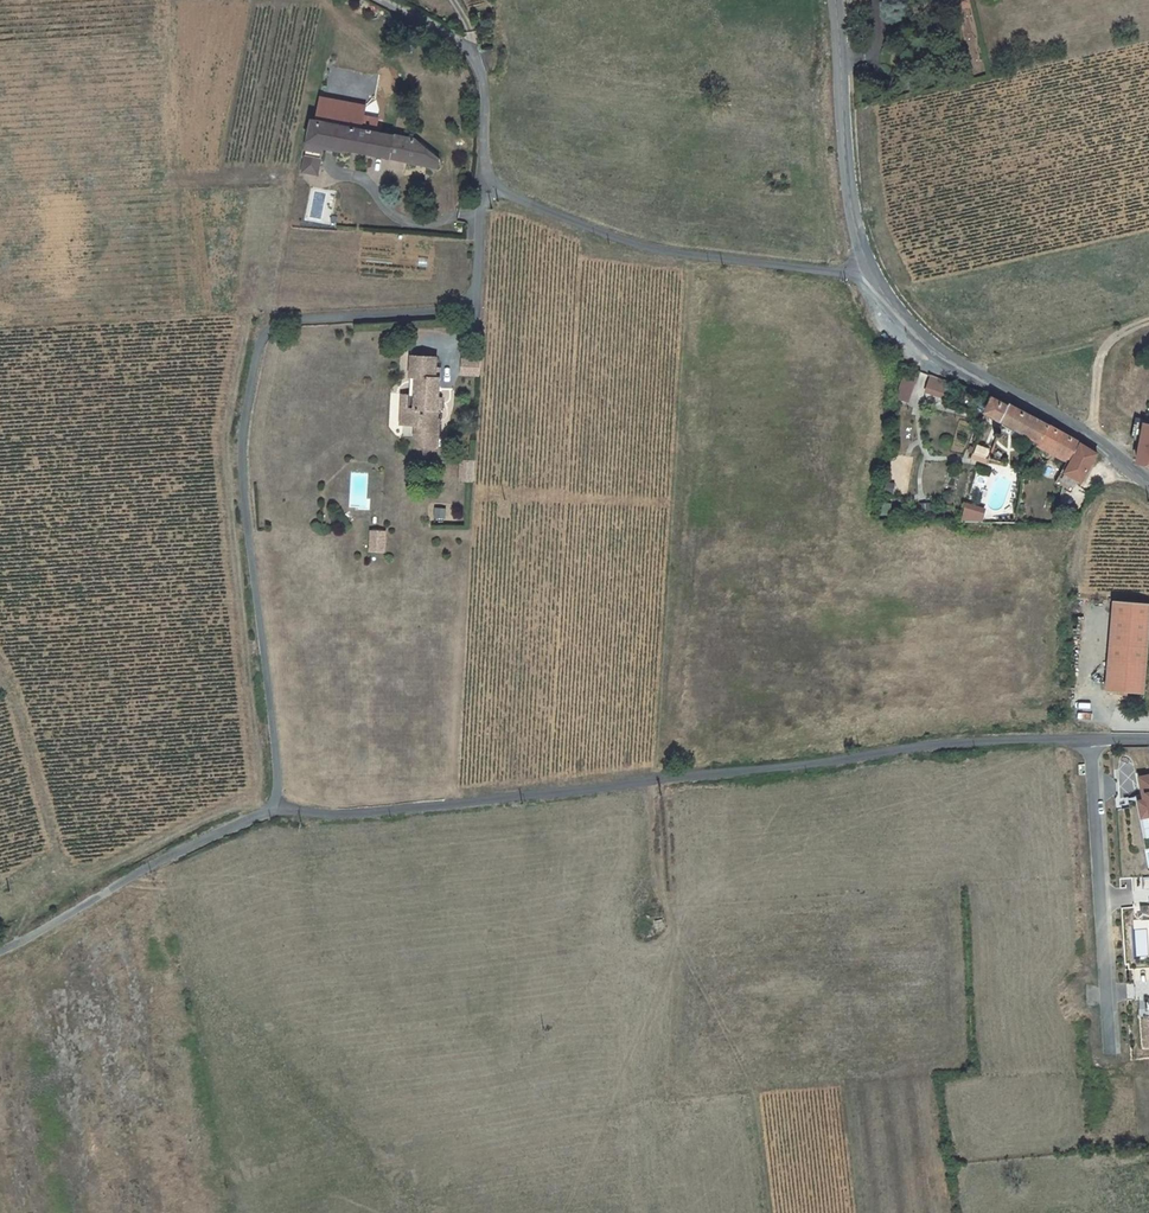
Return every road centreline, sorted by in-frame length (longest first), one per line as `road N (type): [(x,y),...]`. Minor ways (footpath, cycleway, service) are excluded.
road 1 (unclassified): [(1091,737),(941,744),(355,815),(277,809)]
road 2 (unclassified): [(277,809),(240,435),(262,342),(281,323),(450,311),(466,303),(478,276),(490,181)]
road 3 (unclassified): [(872,275),(644,246),(490,181)]
road 4 (tertiary): [(1148,482),(920,338),(872,275)]
road 5 (residential): [(1109,1059),(1091,737)]
road 6 (unclassified): [(277,809),(147,868),(0,953)]
road 7 (tertiary): [(872,275),(851,202),(836,0)]
road 8 (unclassified): [(490,181),(477,64),(376,0)]

